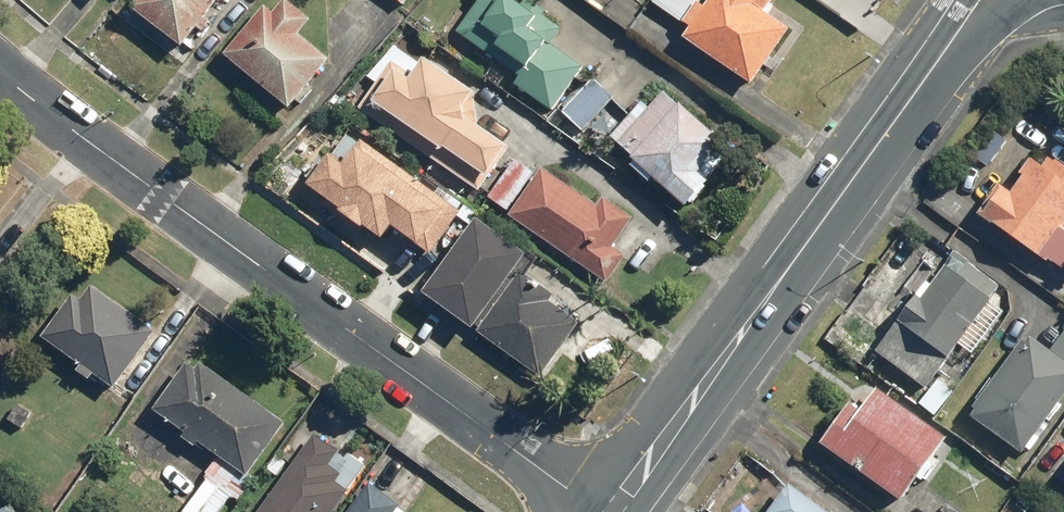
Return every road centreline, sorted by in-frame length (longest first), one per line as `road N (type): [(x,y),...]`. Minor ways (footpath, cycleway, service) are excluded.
road 1 (residential): [(600,511),(0,74)]
road 2 (secondary): [(612,511),(963,26)]

